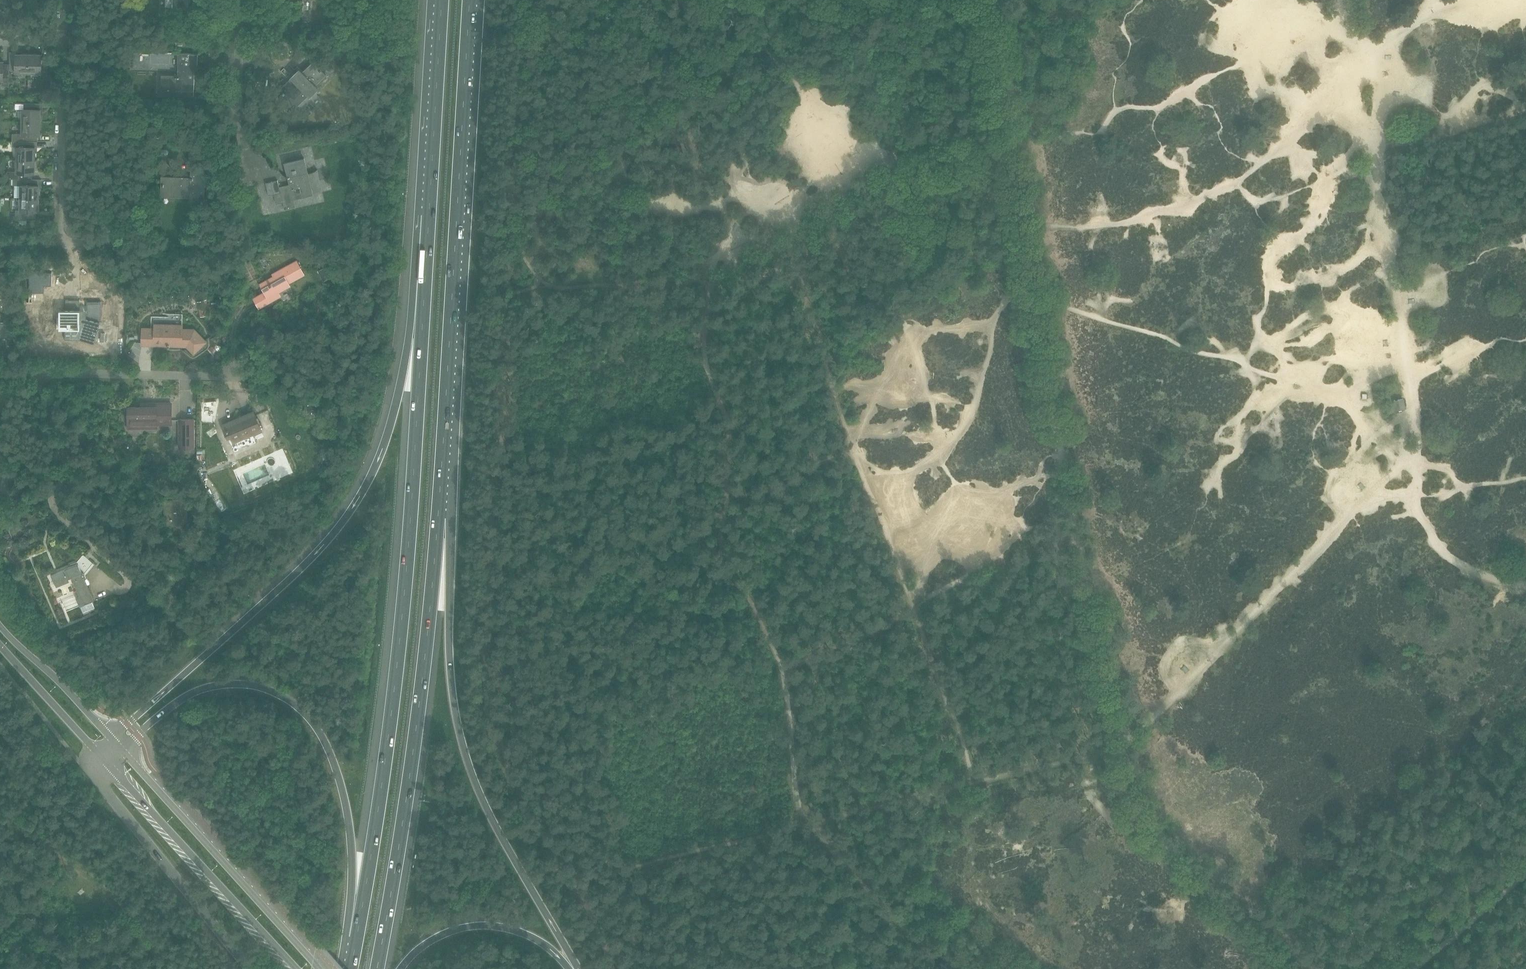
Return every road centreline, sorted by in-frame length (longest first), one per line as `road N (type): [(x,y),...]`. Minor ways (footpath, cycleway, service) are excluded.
road 1 (motorway): [(424,319),(404,602),(357,938)]
road 2 (motorway): [(424,319),(381,453),(343,521),(112,738)]
road 3 (motorway): [(438,518),(470,0)]
road 4 (motorway): [(575,968),(485,802),(465,748),(438,518)]
road 5 (motorway): [(377,968),(419,708),(438,518)]
road 6 (motorway): [(123,750),(175,703),(203,690),(242,687),(283,701),(311,725),(340,781),(357,938)]
road 7 (motorway): [(442,0),(424,319)]
road 8 (secondary): [(320,968),(123,750)]
road 9 (secondary): [(103,759),(297,968)]
road 10 (unclassified): [(250,968),(96,780),(92,768),(103,759)]
road 11 (residential): [(60,43),(55,245)]
road 12 (motorway): [(401,968),(438,937),(482,926),(526,934),(572,968)]
road 13 (residential): [(39,376),(230,375)]
road 14 (secondary): [(112,738),(0,624)]
road 15 (secondary): [(0,641),(103,759)]
road 16 (residential): [(239,125),(238,0)]

